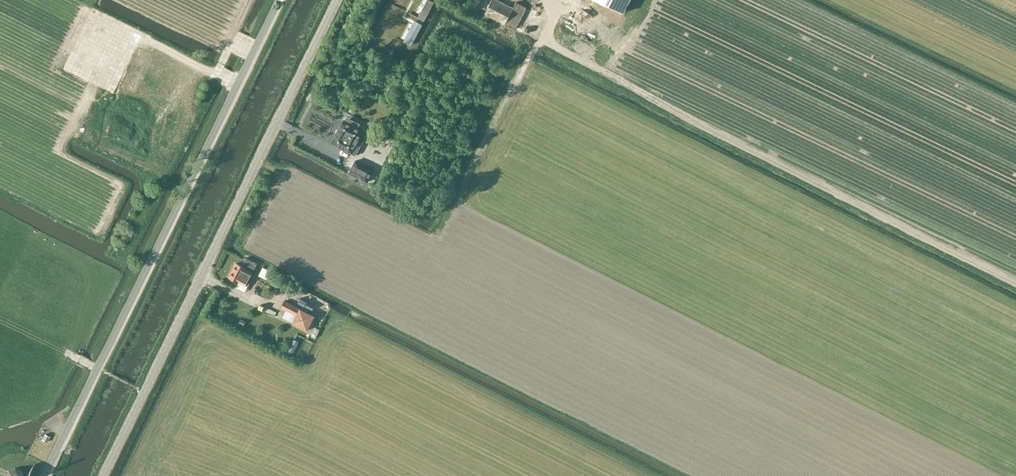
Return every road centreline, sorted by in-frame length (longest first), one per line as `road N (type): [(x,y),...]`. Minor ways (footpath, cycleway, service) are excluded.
road 1 (track): [(1015,282),(540,41)]
road 2 (unclassified): [(45,475),(280,0)]
road 3 (tertiary): [(259,157),(144,393)]
road 4 (tertiary): [(259,157),(338,0)]

